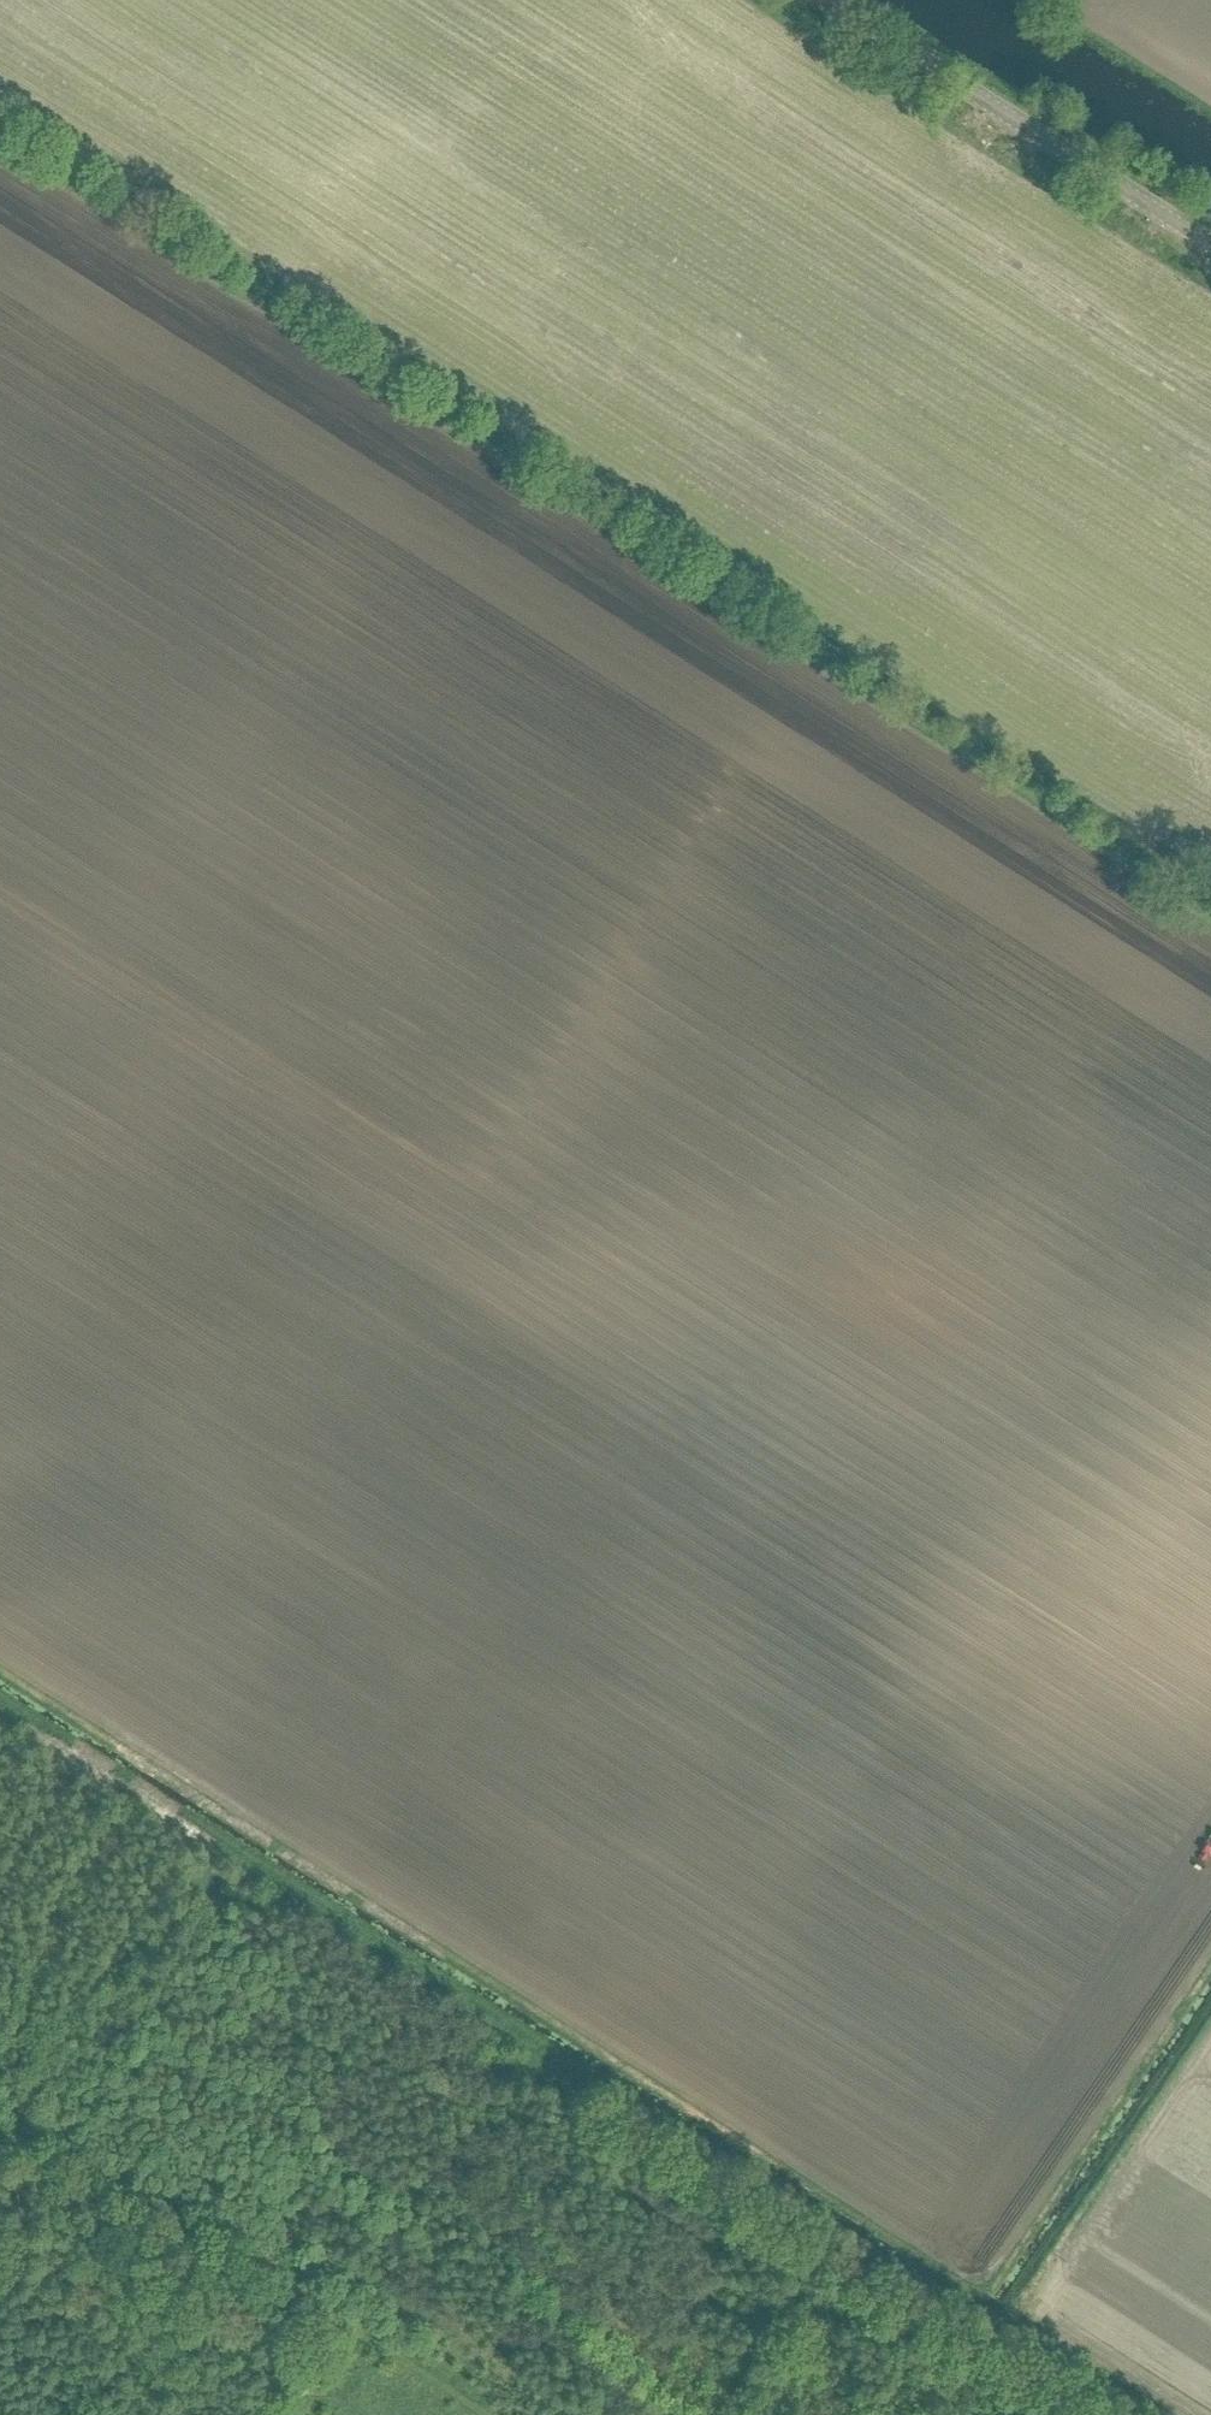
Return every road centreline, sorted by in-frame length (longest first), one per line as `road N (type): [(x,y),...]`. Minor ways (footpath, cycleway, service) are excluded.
road 1 (track): [(0,1660),(515,1985),(972,2294),(984,2294),(1009,2260),(1210,1968)]
road 2 (tertiary): [(1210,247),(821,0)]

